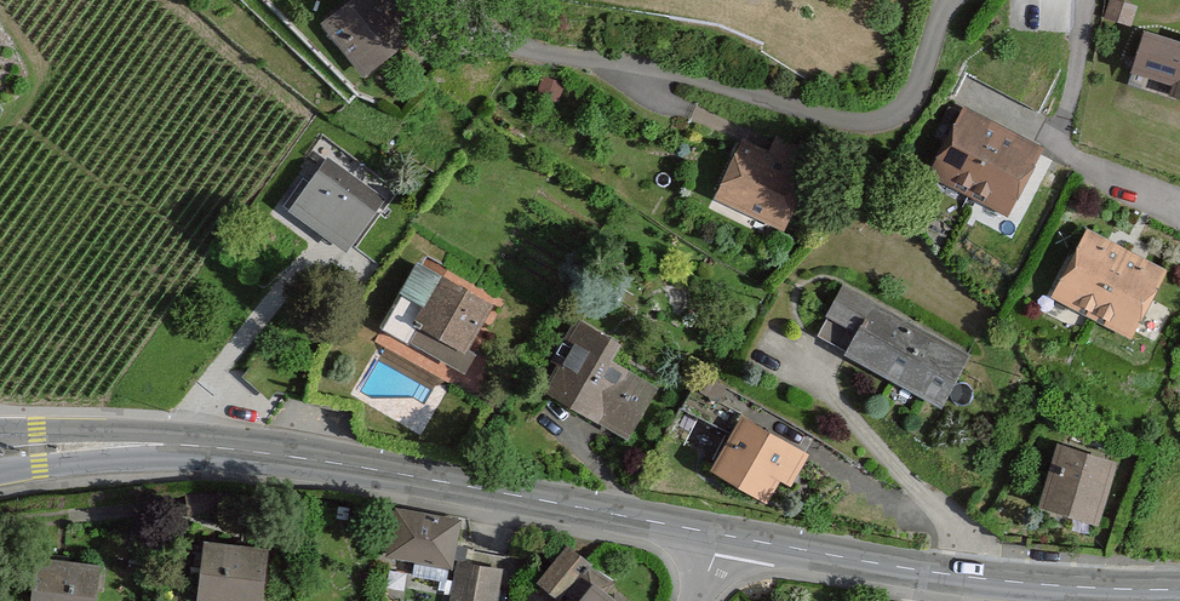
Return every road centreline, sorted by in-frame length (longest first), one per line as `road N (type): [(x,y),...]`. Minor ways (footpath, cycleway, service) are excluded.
road 1 (secondary): [(0,453),(149,447),(262,454),(720,534)]
road 2 (secondary): [(720,534),(941,573),(1179,589)]

